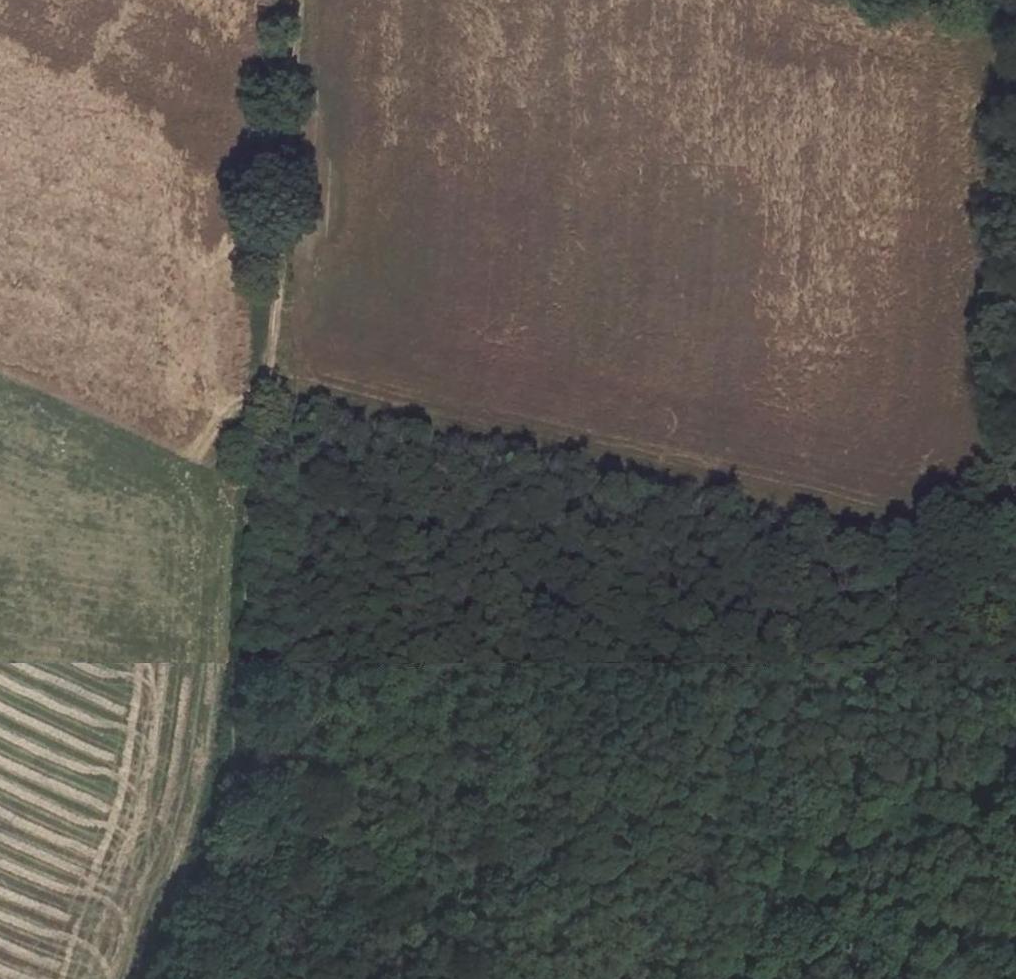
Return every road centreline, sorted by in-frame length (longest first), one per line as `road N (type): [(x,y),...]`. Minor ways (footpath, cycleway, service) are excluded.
road 1 (track): [(260,454),(295,195),(296,0)]

